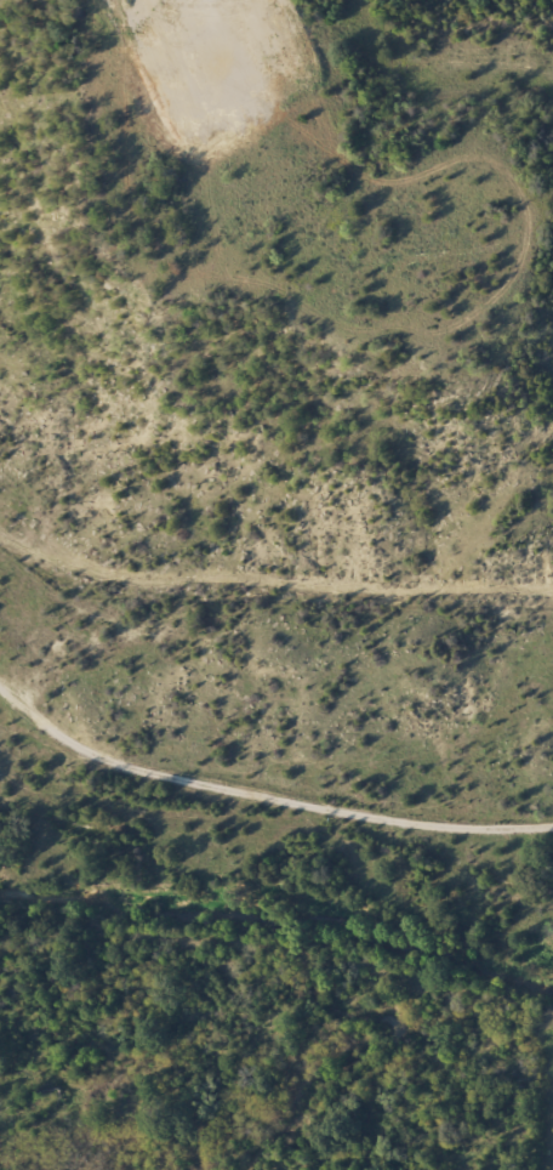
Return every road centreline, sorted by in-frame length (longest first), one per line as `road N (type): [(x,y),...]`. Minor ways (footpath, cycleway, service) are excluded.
road 1 (track): [(0,837),(110,939),(376,1045),(552,1041)]

